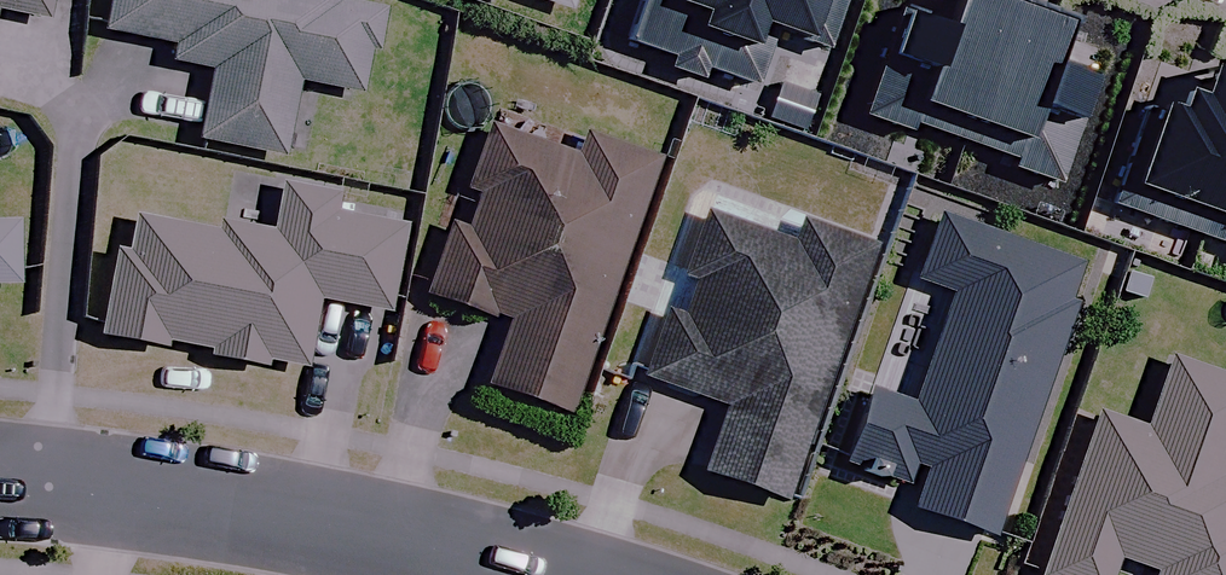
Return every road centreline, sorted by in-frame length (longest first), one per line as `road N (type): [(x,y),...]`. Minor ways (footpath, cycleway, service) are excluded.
road 1 (residential): [(549,574),(372,533),(165,498),(0,487)]

